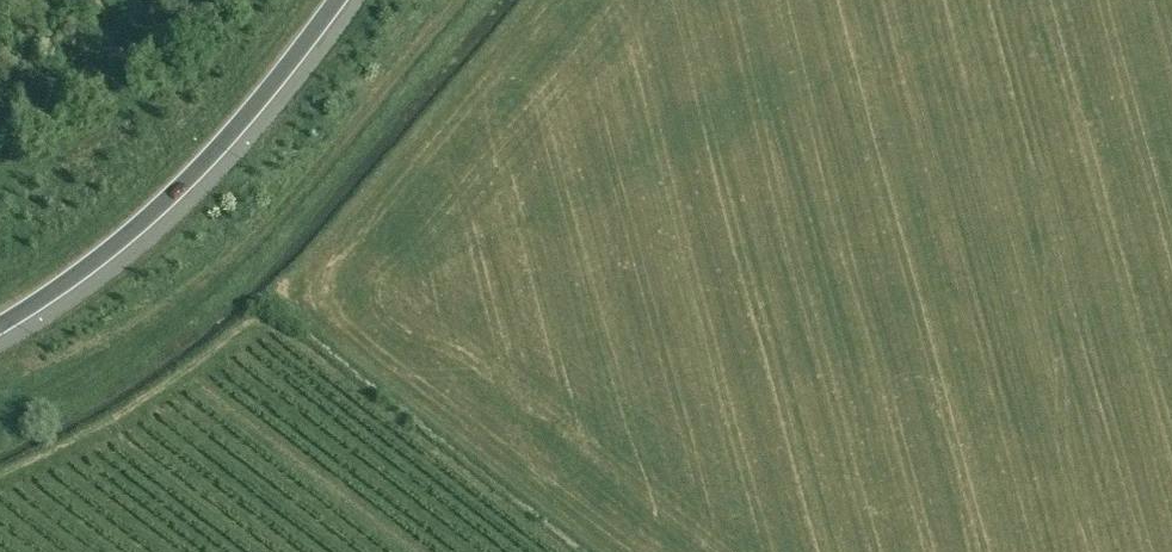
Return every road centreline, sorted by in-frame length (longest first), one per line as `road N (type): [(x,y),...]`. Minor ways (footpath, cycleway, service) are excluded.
road 1 (motorway): [(0,323),(165,199),(334,0)]

